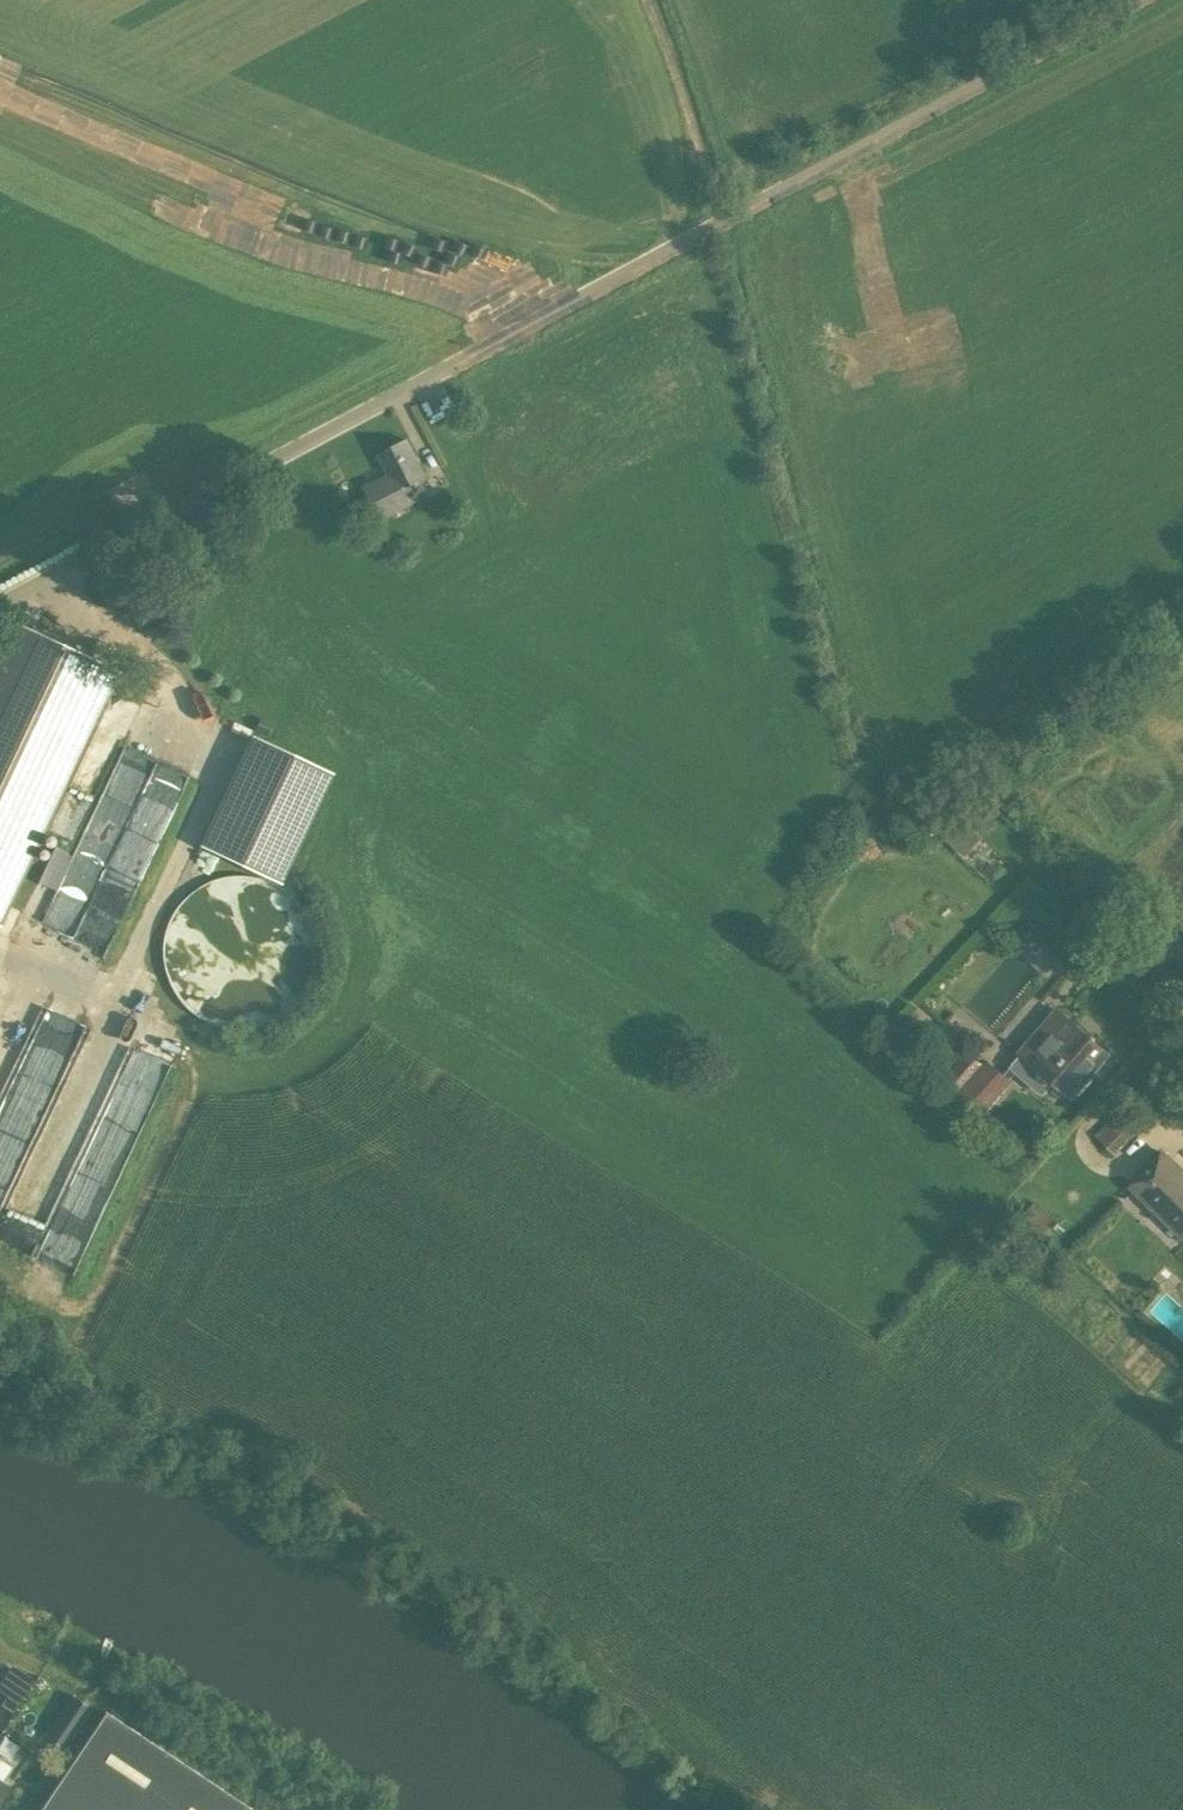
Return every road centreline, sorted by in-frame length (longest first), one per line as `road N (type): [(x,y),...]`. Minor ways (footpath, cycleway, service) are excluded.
road 1 (unclassified): [(1117,0),(0,602)]

